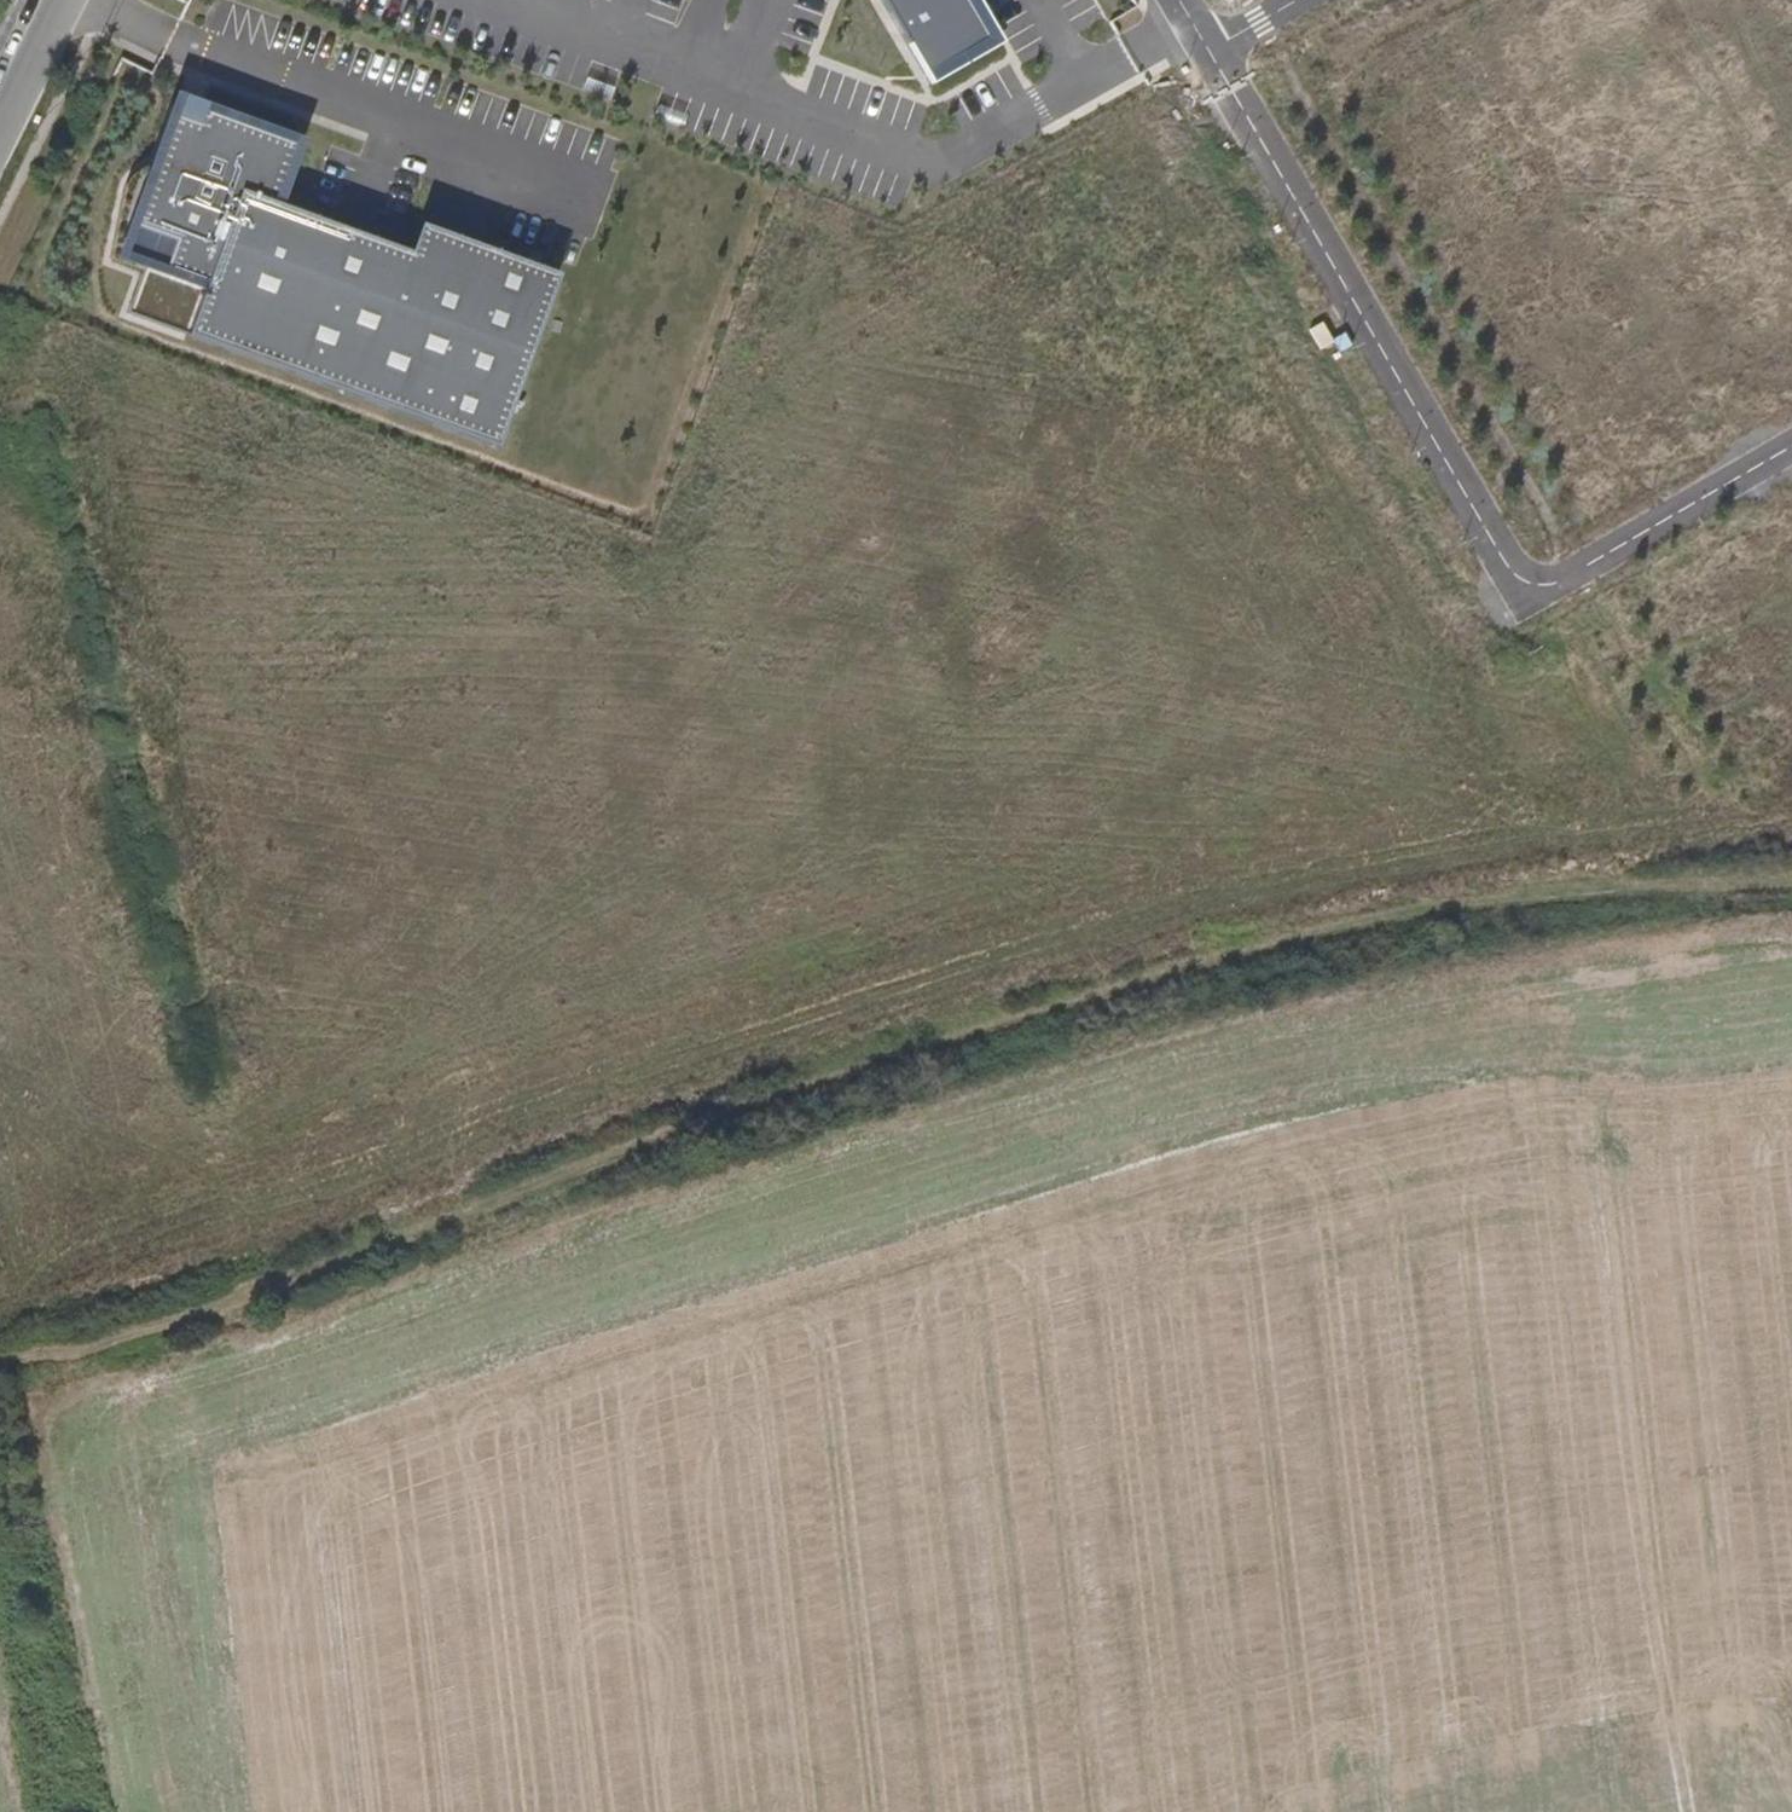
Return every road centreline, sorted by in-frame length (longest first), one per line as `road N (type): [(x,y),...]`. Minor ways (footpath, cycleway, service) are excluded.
road 1 (track): [(1791,873),(1326,935),(1043,1012),(266,1302),(0,430)]
road 2 (track): [(0,1367),(266,1302)]
road 3 (unclassified): [(0,128),(63,0)]

